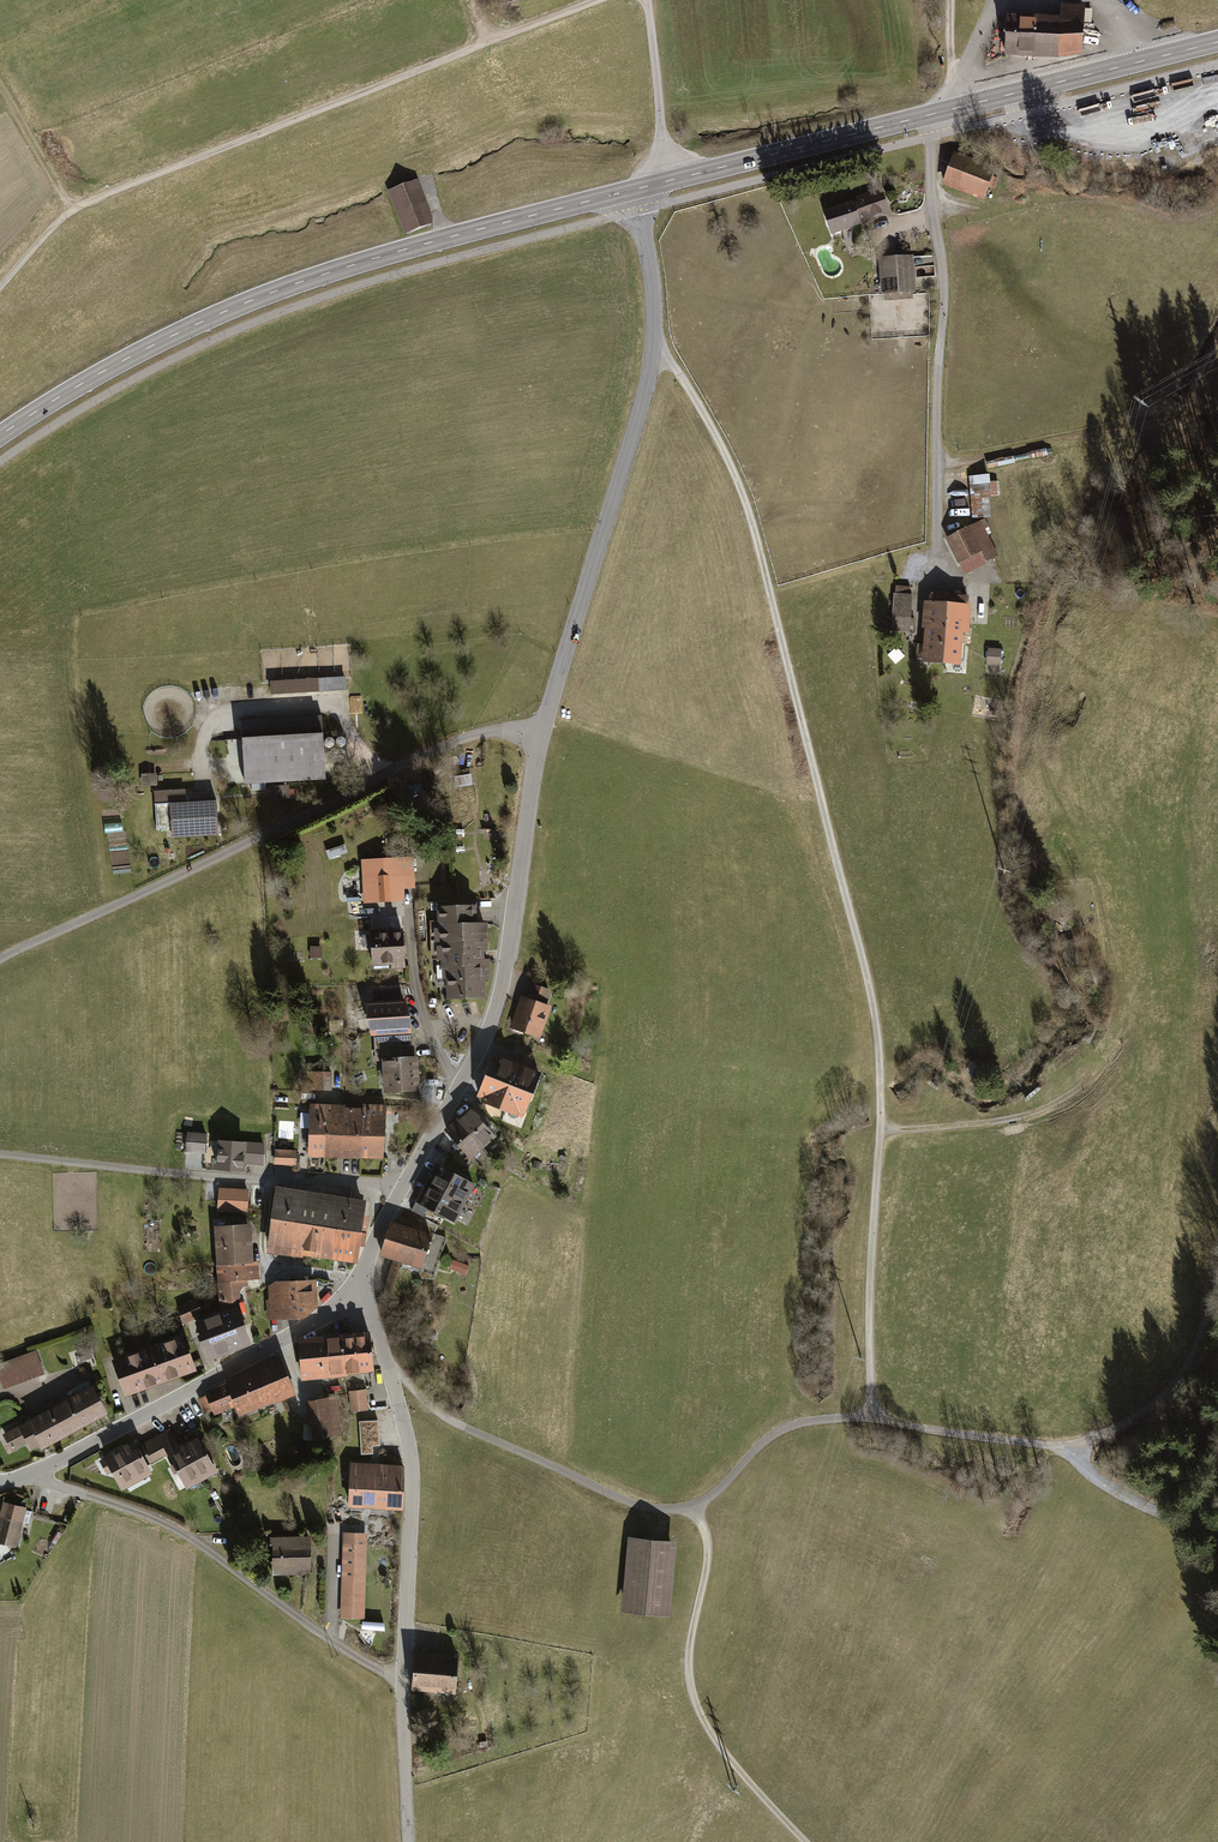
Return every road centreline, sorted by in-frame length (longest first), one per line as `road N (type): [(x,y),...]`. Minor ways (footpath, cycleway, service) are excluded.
road 1 (tertiary): [(363,1293),(373,1250),(500,996),(539,735),(652,360),(653,286),(634,190)]
road 2 (track): [(873,1418),(869,1293),(881,1059),(872,999),(754,528),(734,475),(677,370),(652,360)]
road 3 (secondary): [(0,436),(98,375),(222,314),(334,273),(634,190)]
road 4 (track): [(390,1372),(460,1427),(665,1511),(698,1508),(774,1435),(809,1421),(873,1418)]
road 5 (residential): [(940,112),(930,202),(943,291),(935,582)]
road 6 (residential): [(28,1477),(194,1541),(330,1641),(404,1680)]
road 7 (tertiary): [(363,1293),(409,1444),(404,1680)]
road 8 (tertiary): [(28,1477),(363,1293)]
road 9 (track): [(698,1508),(707,1540),(687,1652),(693,1704),(721,1749),(804,1841)]
road 10 (track): [(935,468),(1181,420),(1217,360)]
road 11 (secondary): [(634,190),(940,112)]
road 12 (track): [(881,1130),(989,1123),(1038,1111),(1095,1074),(1130,1015)]
road 13 (secondary): [(940,112),(1217,42)]
road 14 (track): [(873,1418),(1037,1445),(1113,1431)]
road 15 (track): [(1070,1444),(1105,1487),(1163,1516),(1217,1570)]
road 16 (track): [(1113,1431),(1157,1402),(1190,1361),(1217,1280)]
road 17 (tertiary): [(404,1680),(408,1841)]
road 18 (track): [(71,211),(0,85)]

